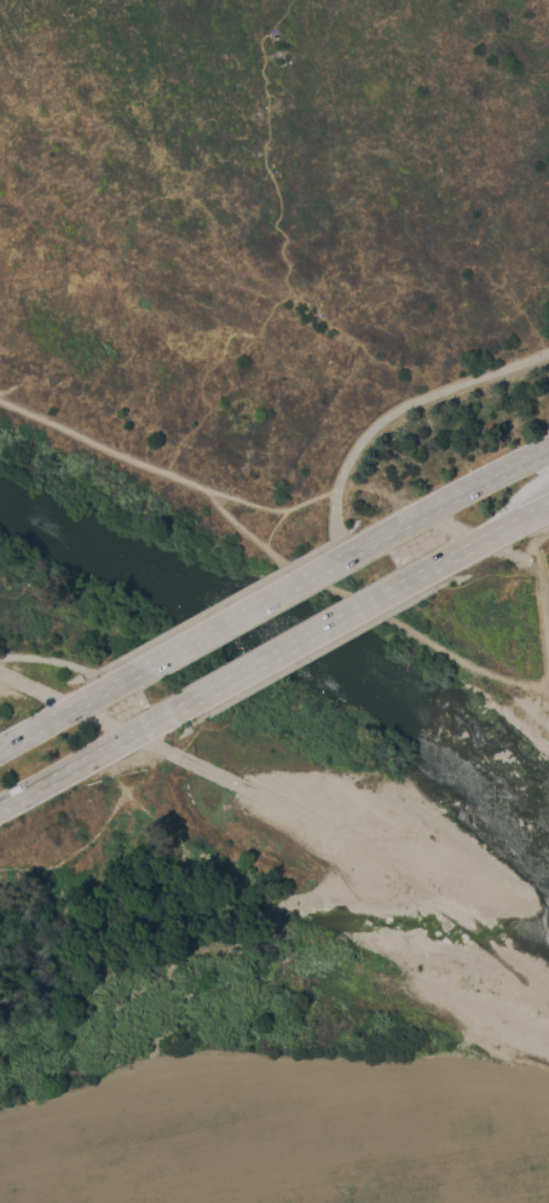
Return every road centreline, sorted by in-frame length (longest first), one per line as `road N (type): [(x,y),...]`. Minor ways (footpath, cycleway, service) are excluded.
road 1 (primary): [(380,536),(129,670)]
road 2 (primary): [(157,718),(405,582)]
road 3 (track): [(343,838),(507,954),(548,995)]
road 4 (primary): [(548,449),(380,536)]
road 5 (primary): [(0,803),(157,718)]
road 6 (primary): [(129,670),(0,744)]
road 7 (primary): [(405,582),(522,520)]

